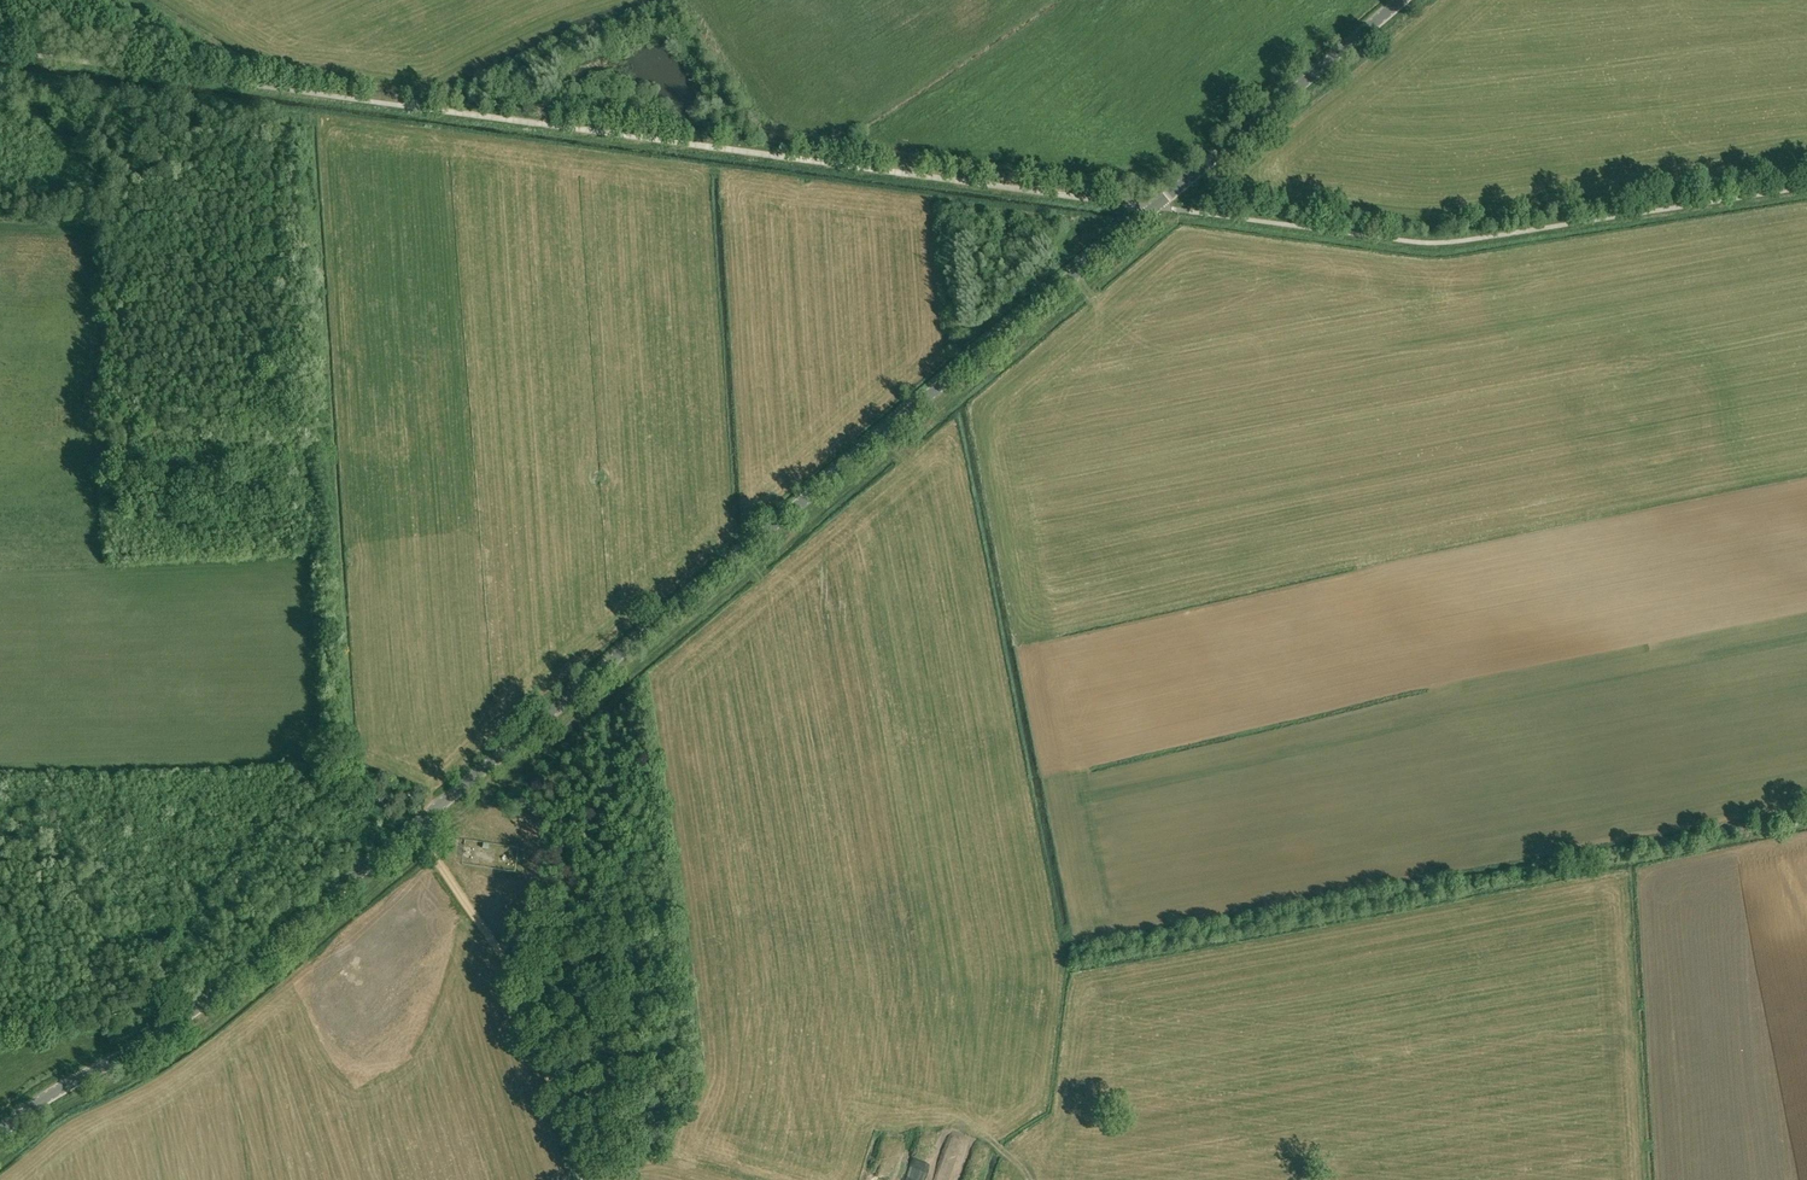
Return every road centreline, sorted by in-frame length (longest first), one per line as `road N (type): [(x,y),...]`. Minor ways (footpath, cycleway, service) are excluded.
road 1 (tertiary): [(0,1132),(217,991),(1154,207)]
road 2 (unclassified): [(411,110),(1154,207)]
road 3 (track): [(0,764),(347,763),(443,803)]
road 4 (track): [(580,1179),(504,953),(418,824)]
road 5 (tertiary): [(1154,207),(1401,0)]

